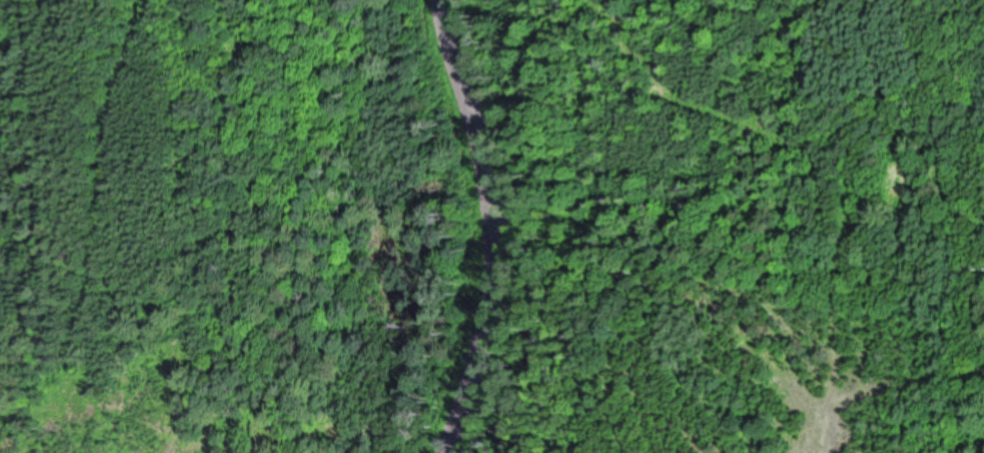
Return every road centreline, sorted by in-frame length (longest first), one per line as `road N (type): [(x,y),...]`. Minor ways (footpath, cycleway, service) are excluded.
road 1 (residential): [(435,0),(489,159),(501,244),(473,389),(442,452)]

